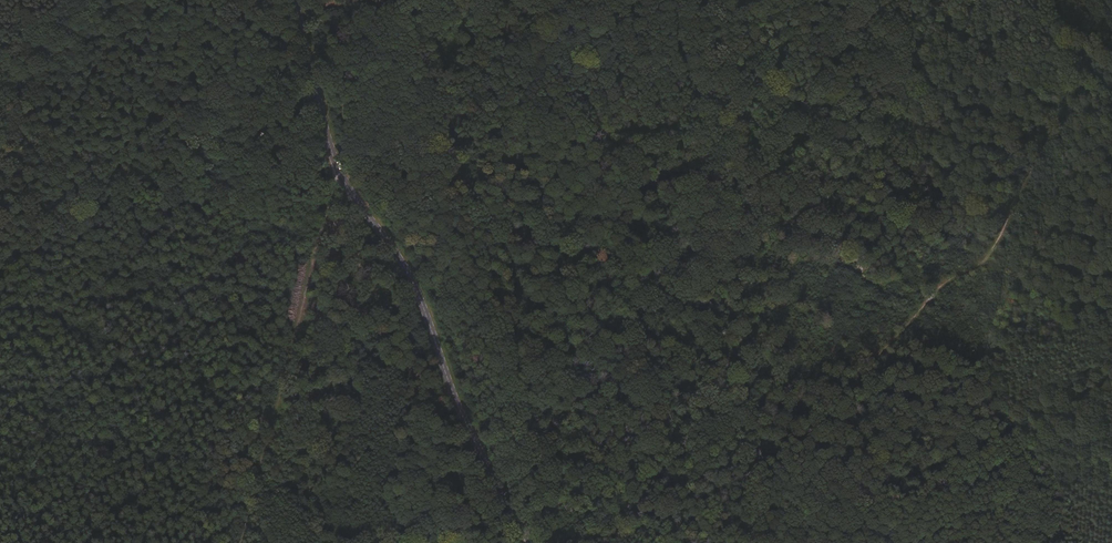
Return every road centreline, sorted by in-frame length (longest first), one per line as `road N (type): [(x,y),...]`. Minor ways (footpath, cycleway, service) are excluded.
road 1 (tertiary): [(531,542),(455,400),(415,286),(335,162),(294,0)]
road 2 (track): [(867,492),(465,163)]

